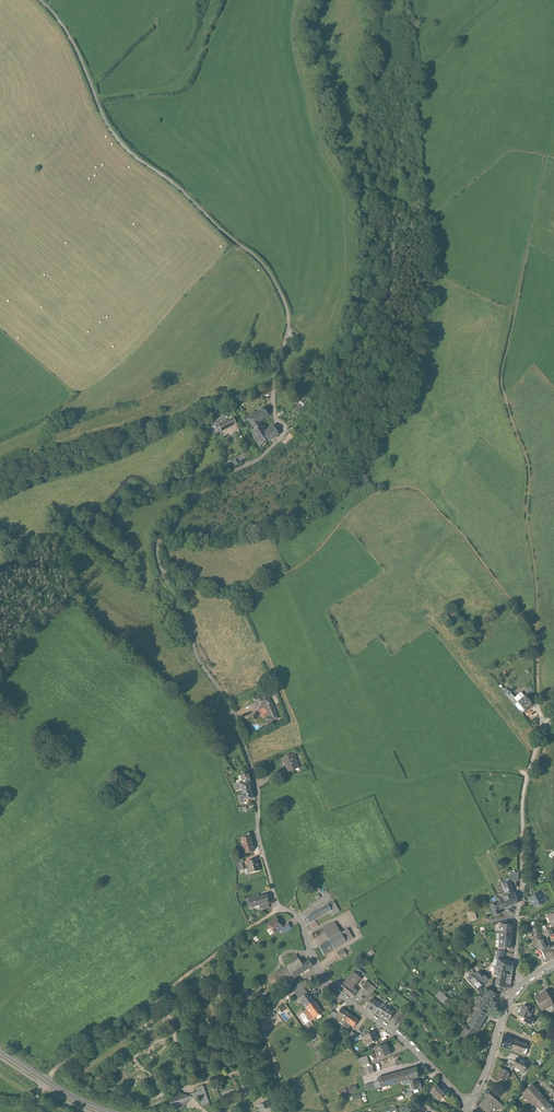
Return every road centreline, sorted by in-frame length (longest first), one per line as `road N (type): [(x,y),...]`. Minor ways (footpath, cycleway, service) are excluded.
road 1 (unclassified): [(39,0),(74,47),(120,142),(183,192),(276,285),(288,315),(273,392),(282,437),(172,514),(159,562),(255,778),(257,832),(279,909),(303,924),(327,981),(415,1049),(469,1107)]
road 2 (track): [(161,569),(217,594),(266,582),(303,563),(363,501),(414,488),(464,538),(532,631),(536,650)]
road 3 (track): [(42,1086),(64,1060),(279,909)]
road 4 (unclassified): [(527,890),(522,797),(544,729)]
road 5 (residential): [(469,1107),(522,985)]
road 6 (secondary): [(0,1050),(109,1111)]

